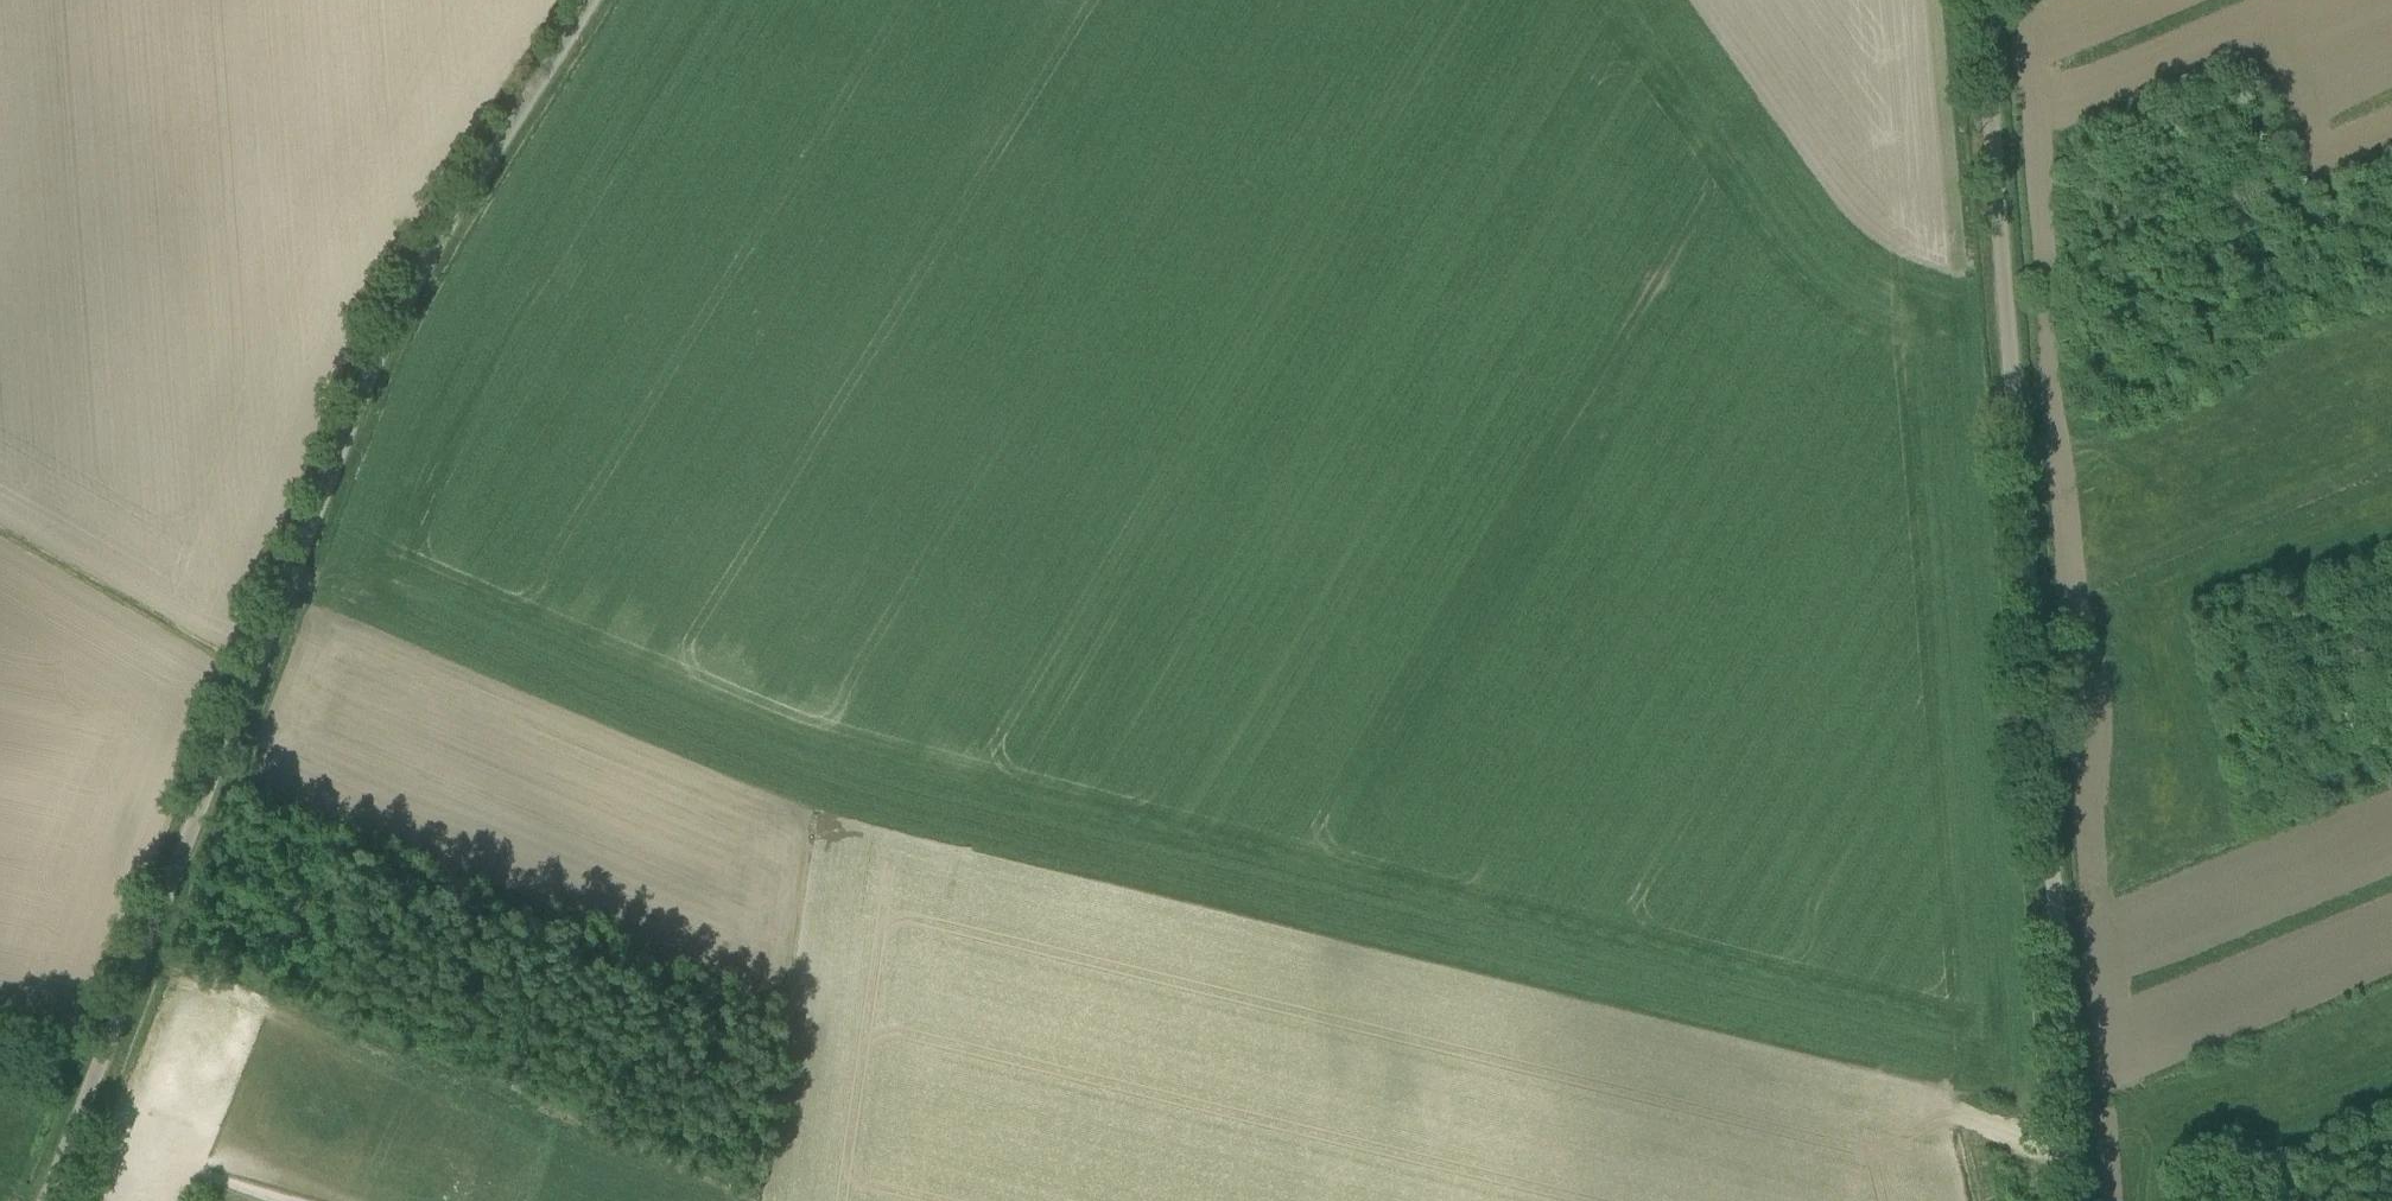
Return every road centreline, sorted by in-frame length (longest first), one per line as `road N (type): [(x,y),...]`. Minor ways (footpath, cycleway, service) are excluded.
road 1 (unclassified): [(48,1200),(382,353),(596,0)]
road 2 (unclassified): [(2085,1200),(1984,0)]

